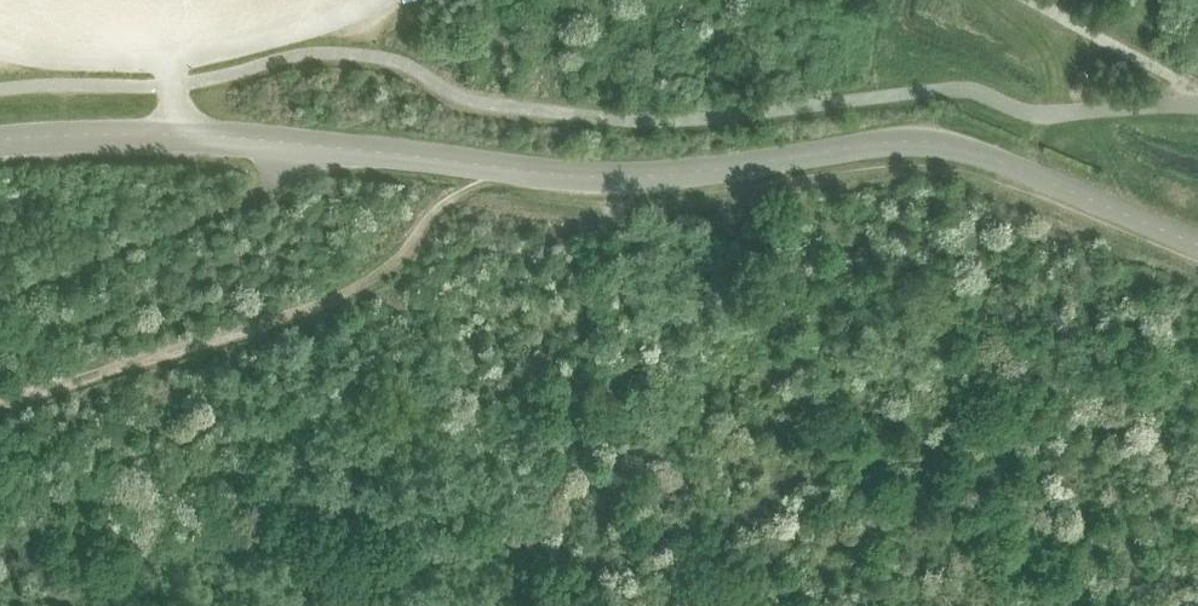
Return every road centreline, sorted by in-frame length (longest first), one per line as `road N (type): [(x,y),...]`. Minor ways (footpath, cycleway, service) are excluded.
road 1 (unclassified): [(1197,243),(966,150),(927,143),(593,175),(221,134),(0,139)]
road 2 (track): [(0,284),(235,213),(297,140)]
road 3 (track): [(1121,0),(1047,115),(1023,171)]
road 4 (track): [(1187,104),(1180,84),(1030,0)]

